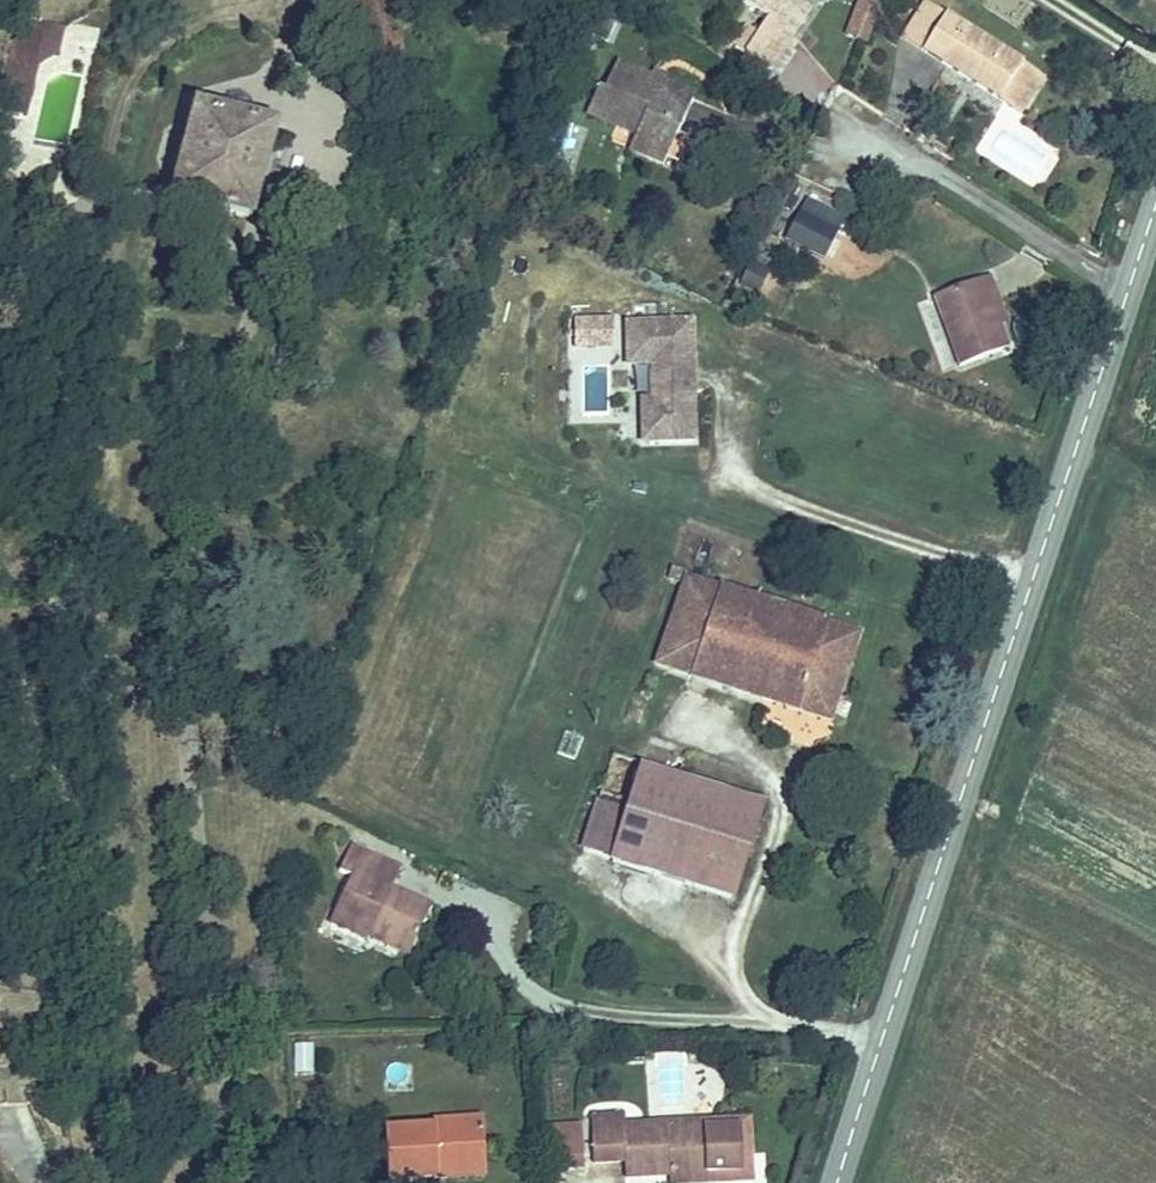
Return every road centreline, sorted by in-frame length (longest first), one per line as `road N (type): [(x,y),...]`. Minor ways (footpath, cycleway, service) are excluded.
road 1 (tertiary): [(840,1182),(1155,204)]

